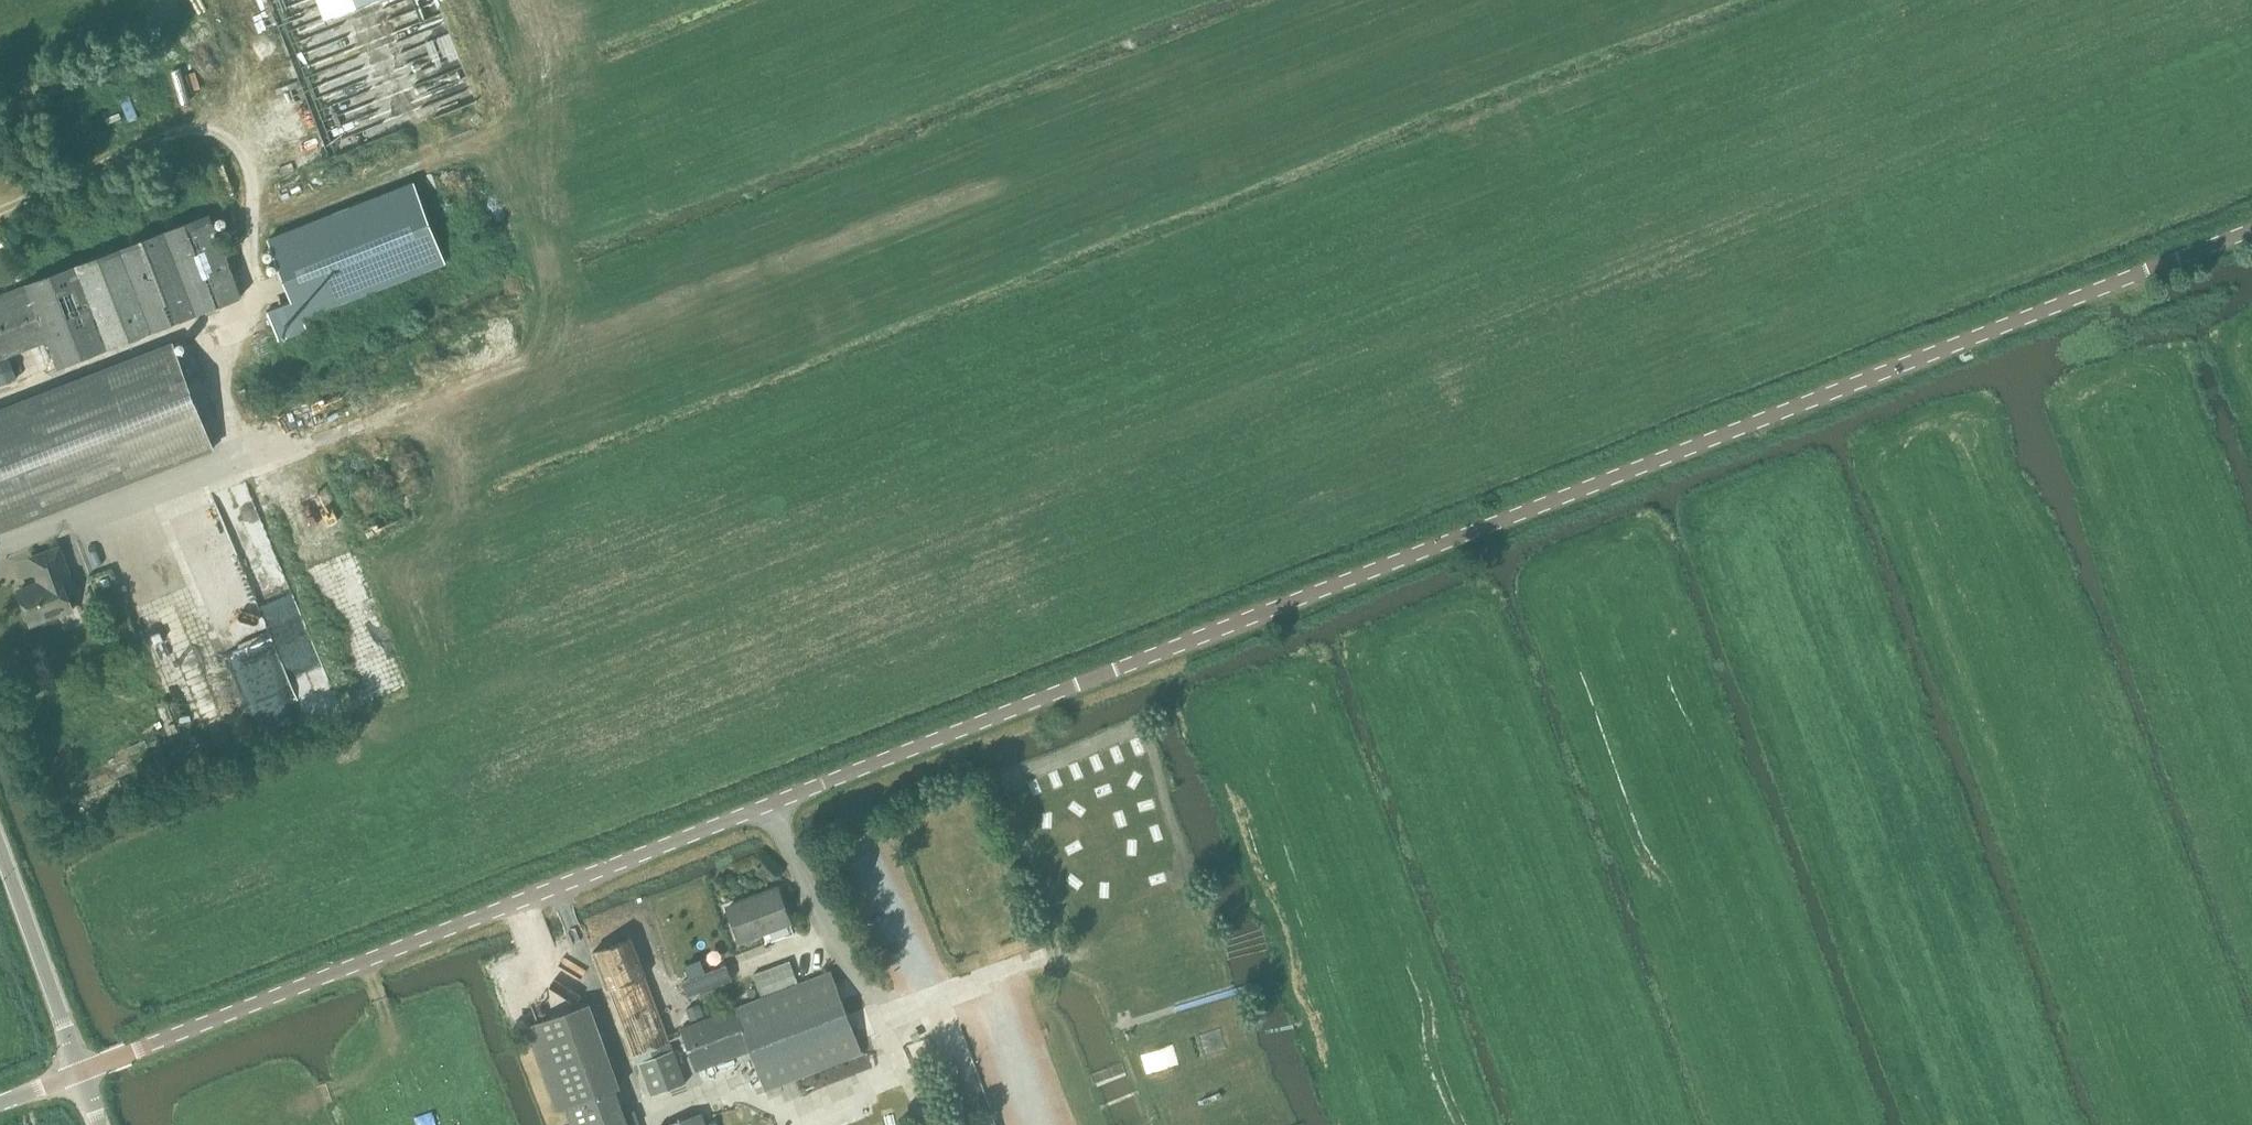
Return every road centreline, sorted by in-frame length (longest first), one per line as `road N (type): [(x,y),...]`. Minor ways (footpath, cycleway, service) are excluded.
road 1 (unclassified): [(81,1072),(768,806)]
road 2 (track): [(928,1124),(915,1083),(768,806)]
road 3 (track): [(559,887),(648,1124)]
road 4 (unclassified): [(81,1072),(0,860)]
road 5 (track): [(647,1122),(738,1085),(821,1124)]

